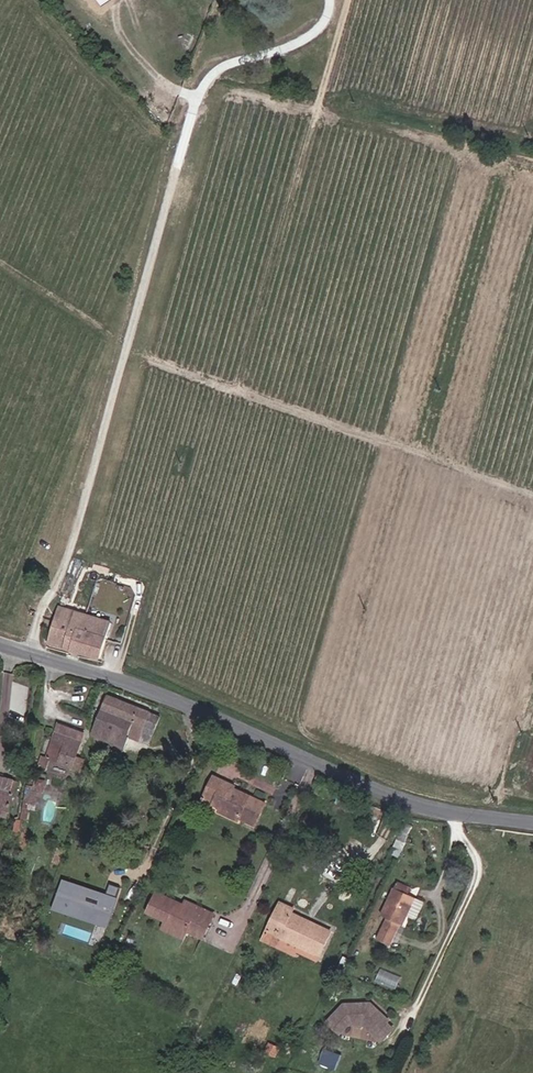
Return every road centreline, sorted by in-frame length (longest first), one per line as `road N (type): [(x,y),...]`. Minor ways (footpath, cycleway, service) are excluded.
road 1 (tertiary): [(0,643),(225,719),(378,792),(532,823)]

